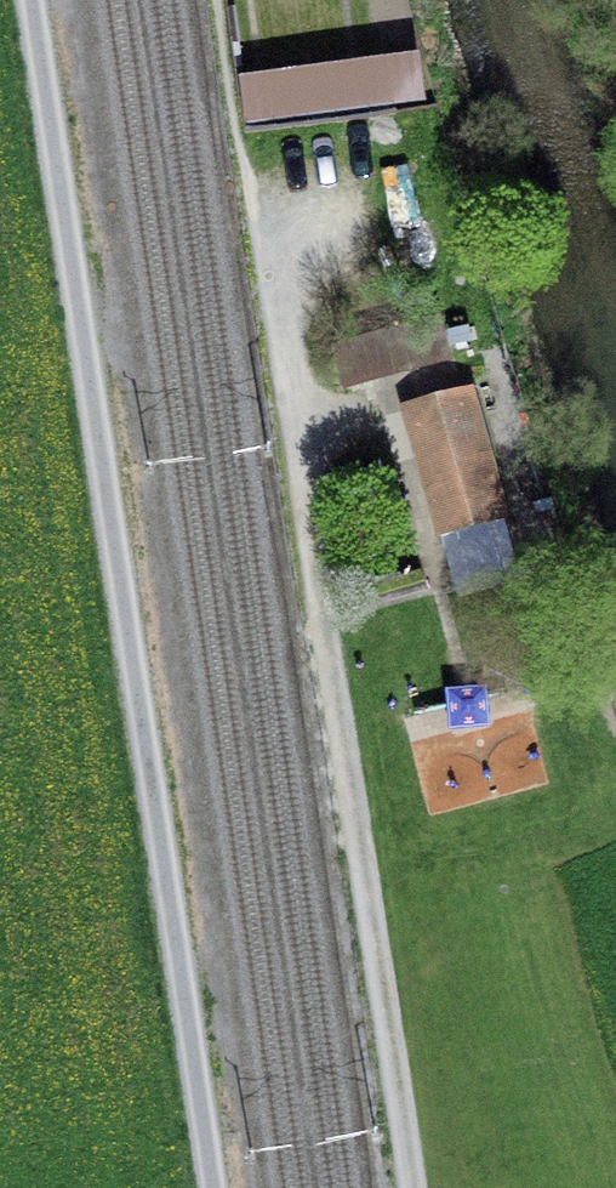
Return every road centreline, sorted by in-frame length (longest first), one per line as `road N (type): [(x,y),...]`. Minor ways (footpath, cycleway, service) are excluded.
road 1 (track): [(36,0),(220,1187)]
road 2 (track): [(412,1187),(241,131)]

